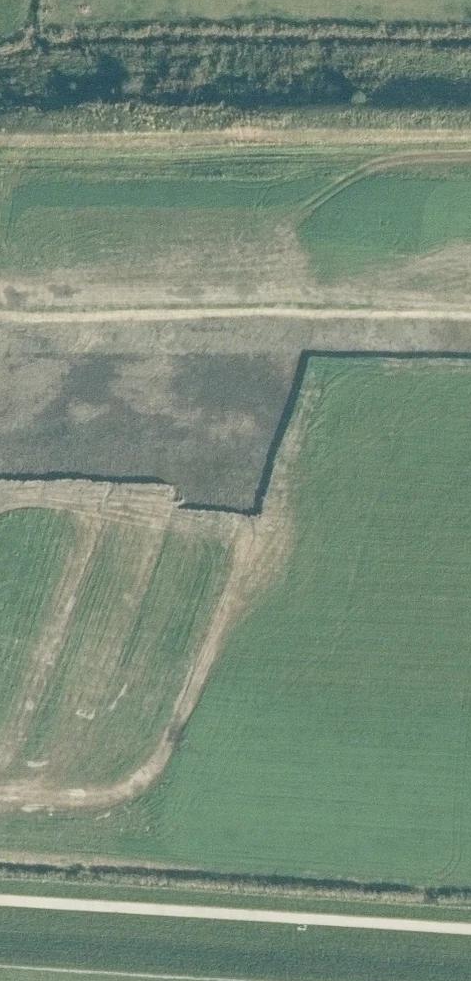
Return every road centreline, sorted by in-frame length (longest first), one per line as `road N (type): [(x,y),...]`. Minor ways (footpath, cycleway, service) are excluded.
road 1 (track): [(0,899),(470,929)]

